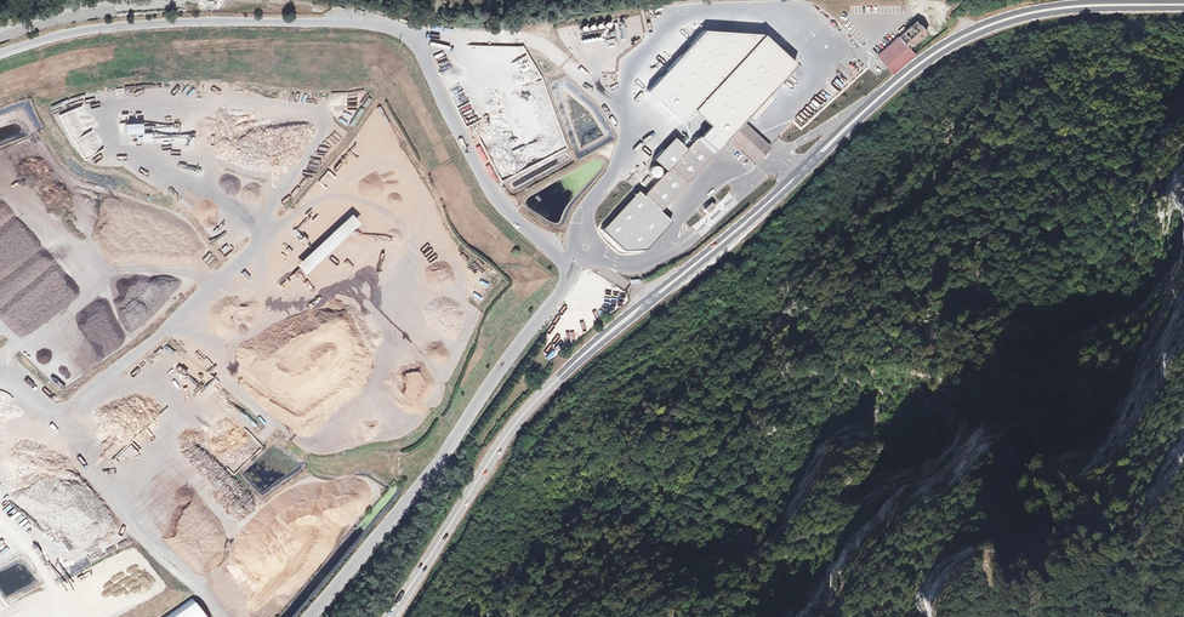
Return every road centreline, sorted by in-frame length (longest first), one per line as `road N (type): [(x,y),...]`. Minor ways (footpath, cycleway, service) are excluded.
road 1 (primary): [(389,616),(490,458),(550,389),(924,60),(1026,14),(1183,3)]
road 2 (track): [(0,30),(88,5),(144,0)]

